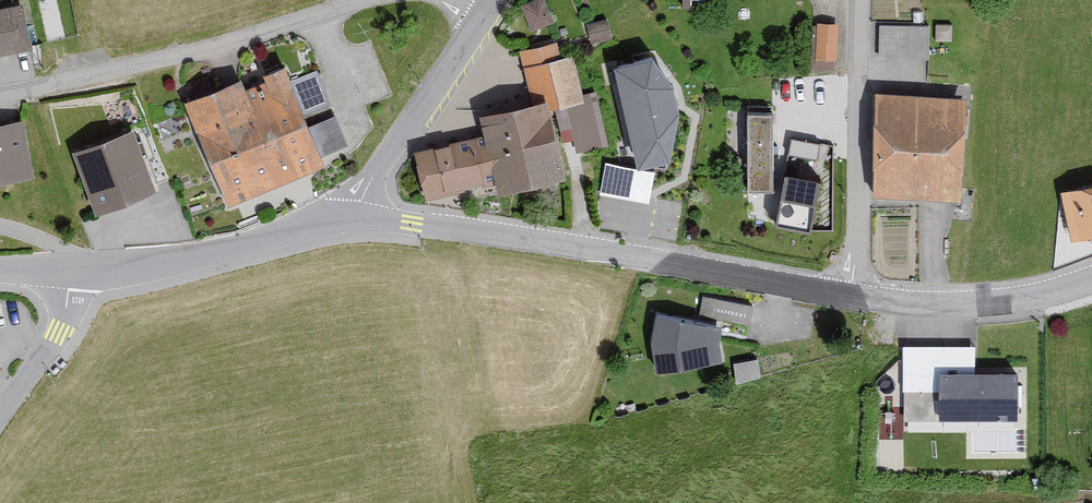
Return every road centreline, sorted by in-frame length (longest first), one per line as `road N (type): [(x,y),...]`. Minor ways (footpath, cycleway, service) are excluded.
road 1 (unclassified): [(360,220),(567,243),(850,296)]
road 2 (residential): [(346,0),(245,33),(0,86)]
road 3 (residential): [(853,0),(859,231),(850,296)]
road 4 (unclassified): [(75,274),(148,268),(360,220)]
road 5 (residential): [(360,220),(375,171),(489,1)]
road 6 (unclassified): [(850,296),(985,303),(1091,279)]
road 7 (unclassified): [(0,409),(67,310),(75,274)]

